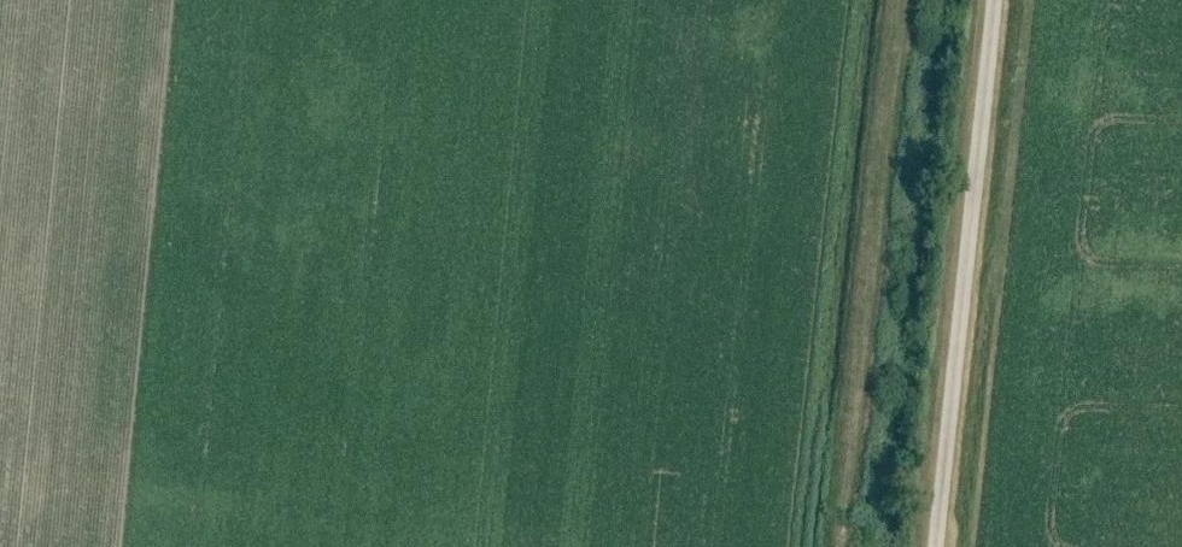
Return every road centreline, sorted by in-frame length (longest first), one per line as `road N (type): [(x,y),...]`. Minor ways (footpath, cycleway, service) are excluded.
road 1 (unclassified): [(936,546),(995,0)]

